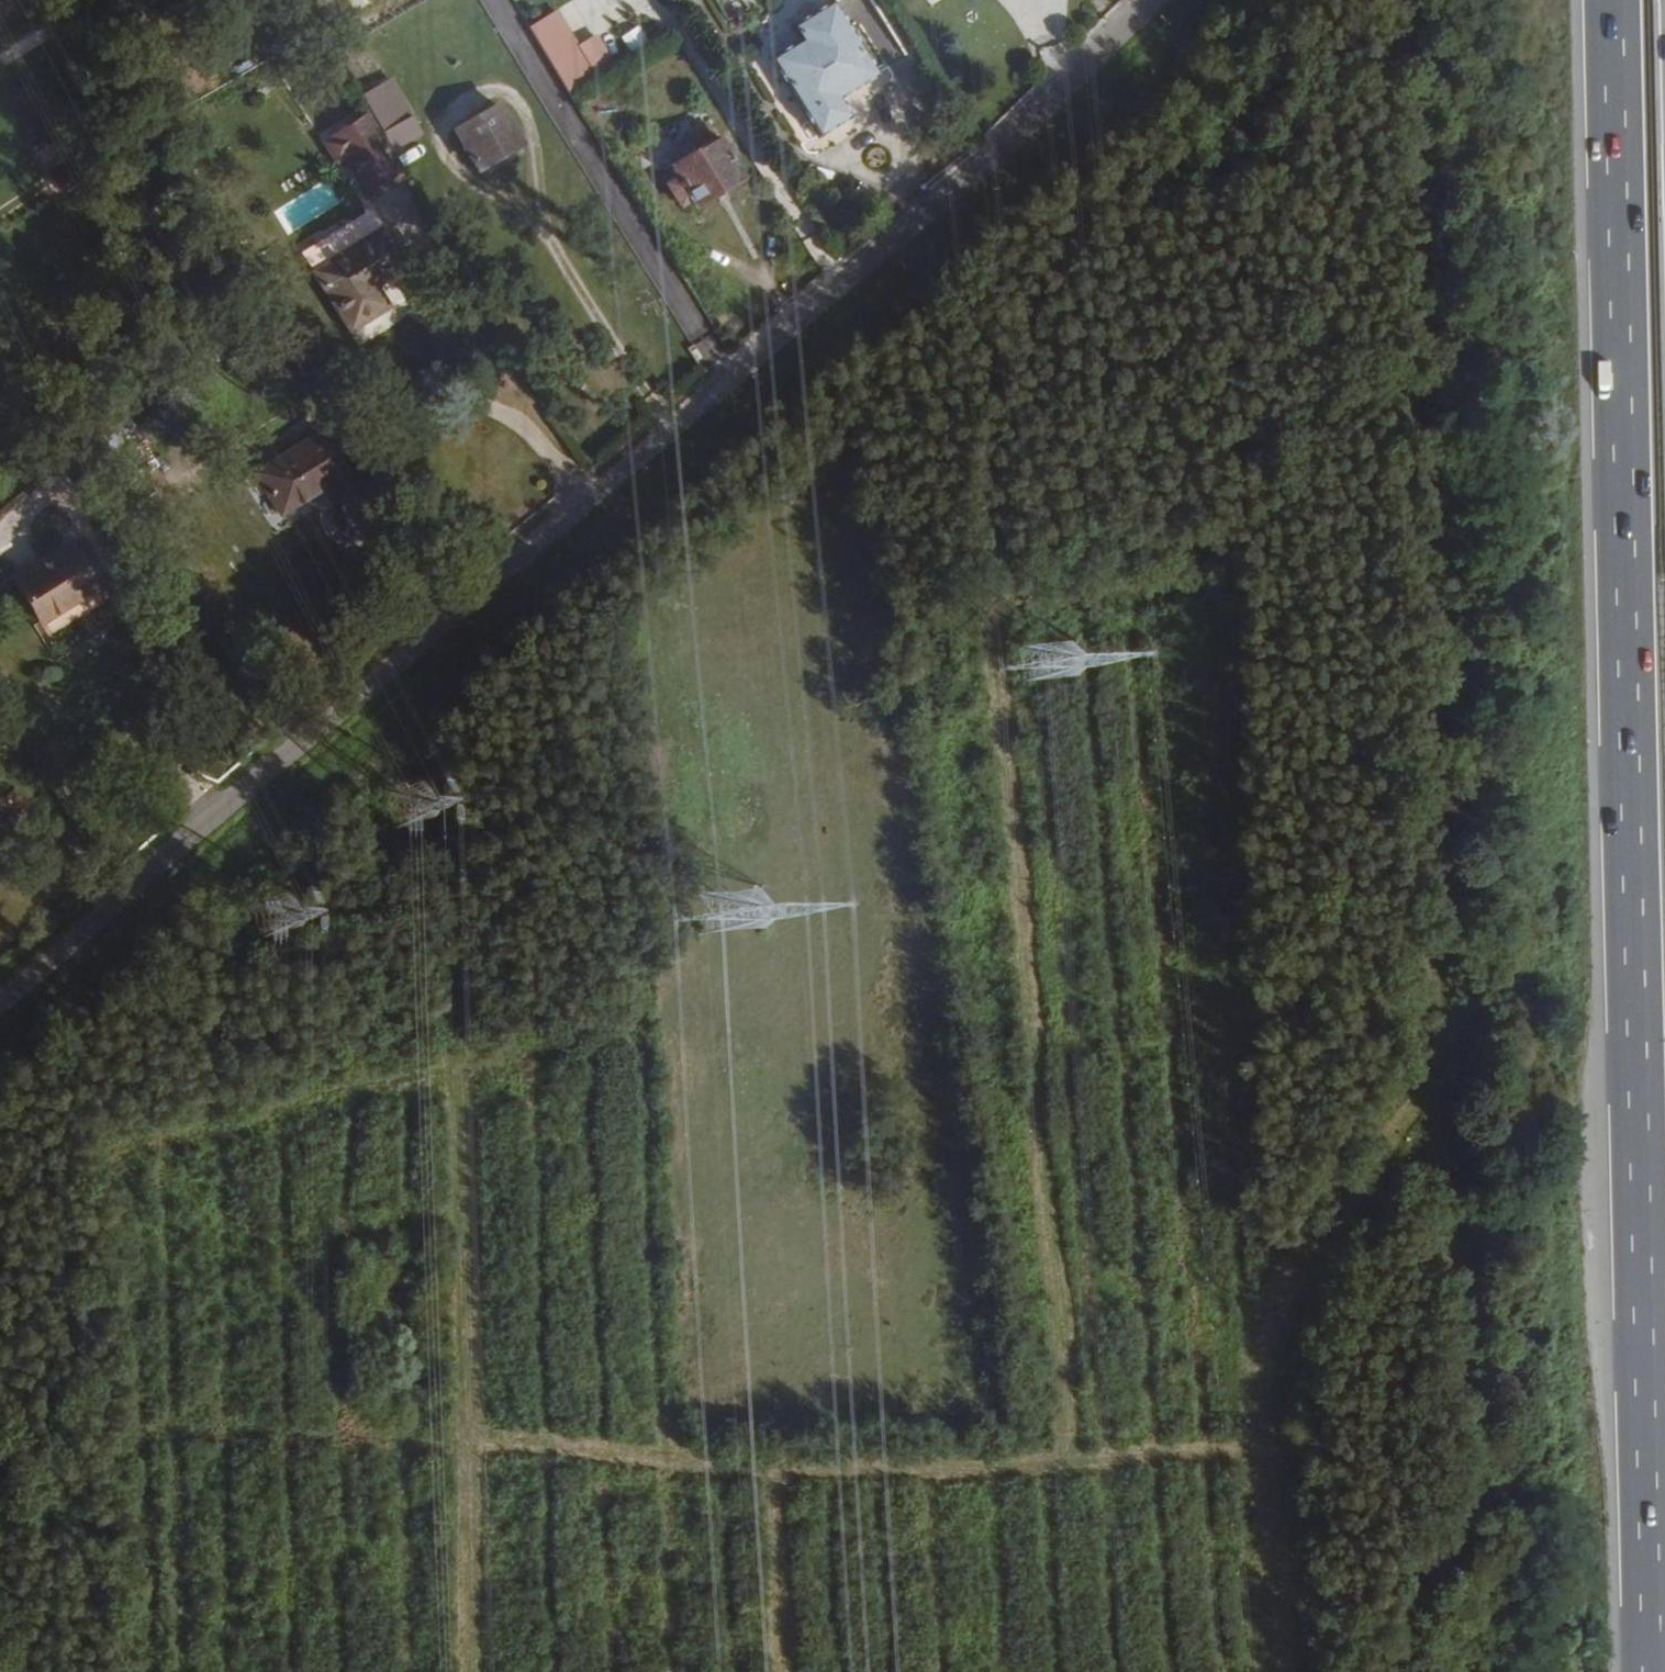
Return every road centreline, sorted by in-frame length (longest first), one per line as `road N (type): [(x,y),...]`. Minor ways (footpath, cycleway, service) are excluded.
road 1 (motorway): [(1613,0),(1649,1671)]
road 2 (residential): [(1197,0),(1073,138),(622,519),(262,803),(196,862),(144,930),(0,1024)]

